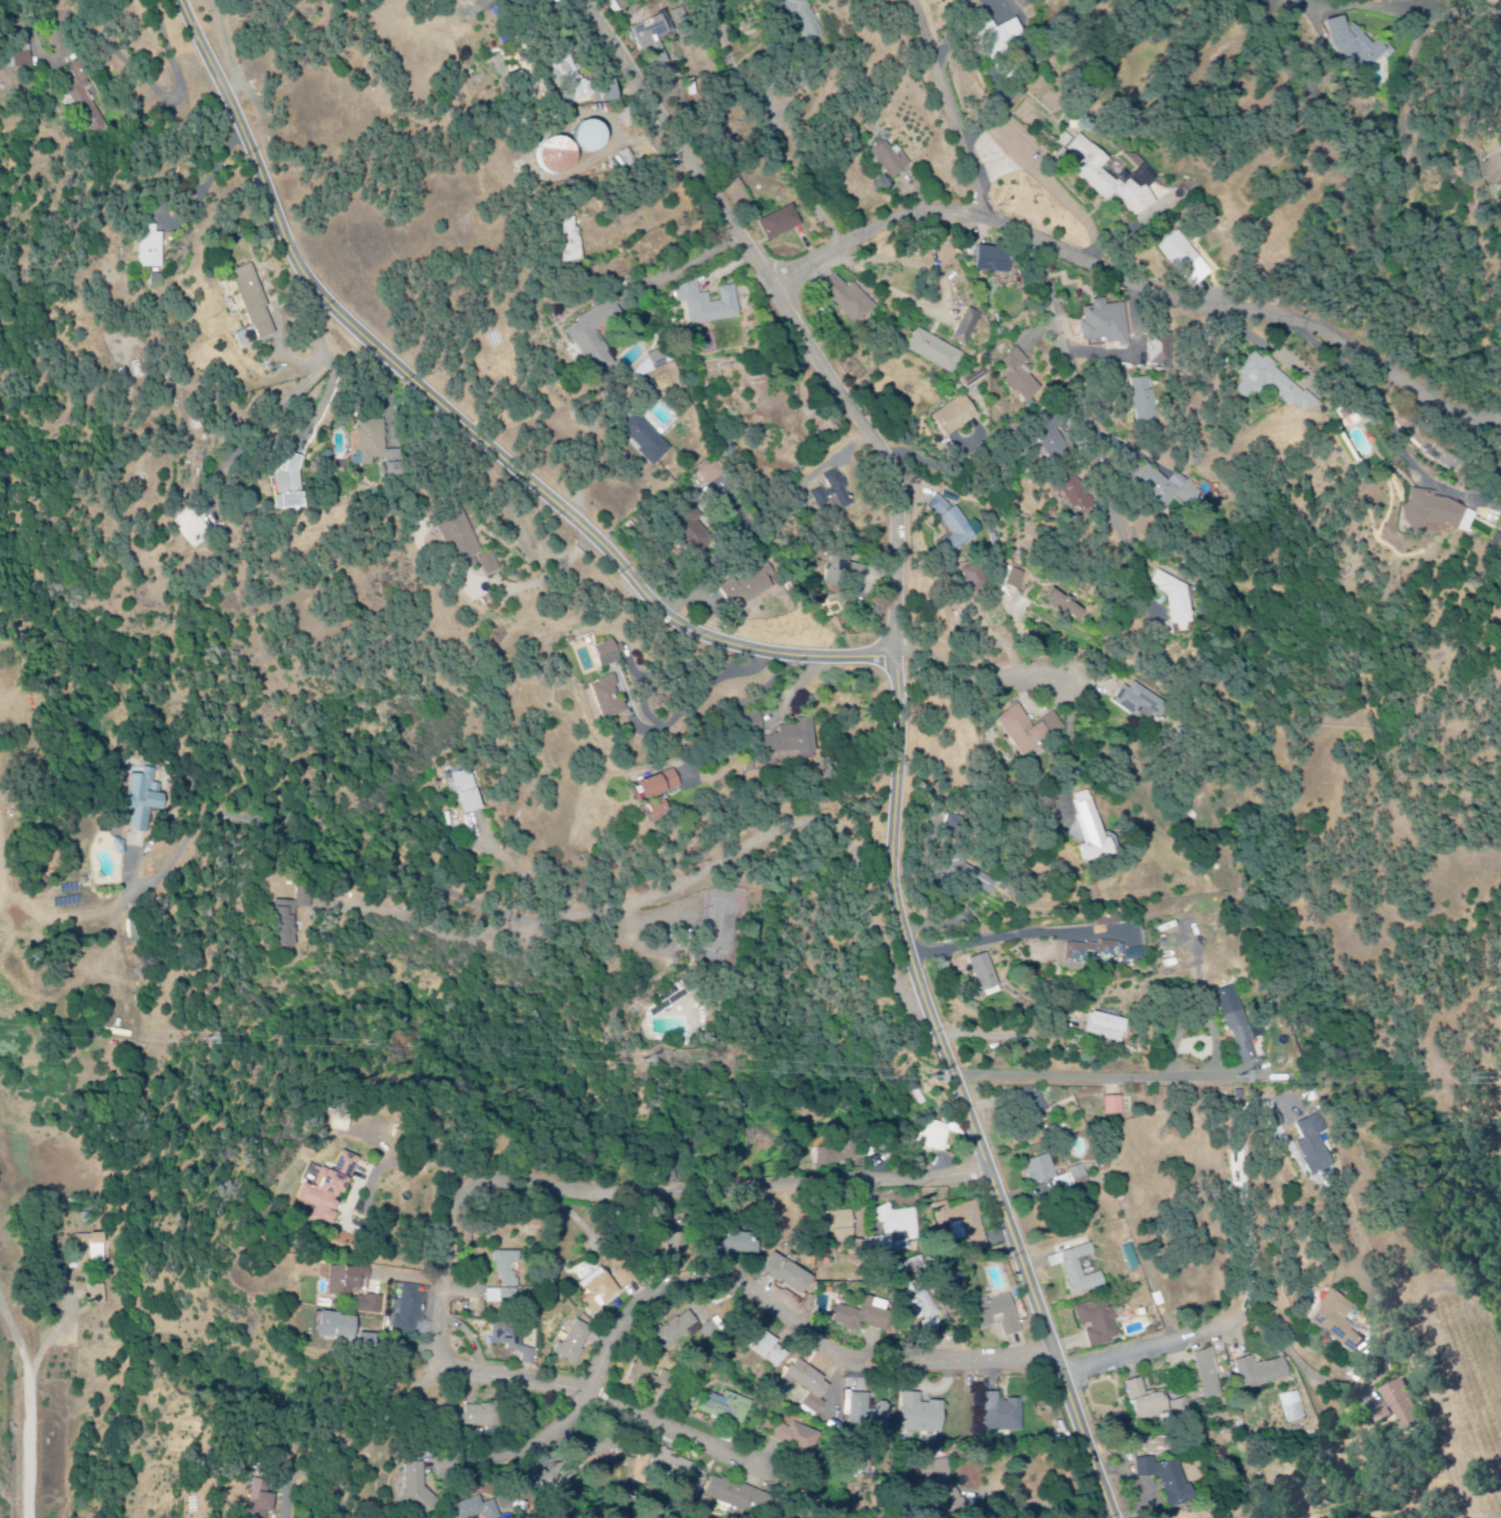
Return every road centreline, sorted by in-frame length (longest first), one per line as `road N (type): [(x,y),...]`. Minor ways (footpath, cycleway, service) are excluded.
road 1 (tertiary): [(908,666),(751,652),(666,617),(608,551),(319,297),(183,0)]
road 2 (residential): [(123,902),(151,889),(208,824),(234,817),(271,823),(314,850),(353,908),(445,939),(495,938),(624,909),(847,812),(895,990),(914,1009),(926,1008)]
road 3 (tertiary): [(1113,1517),(922,997),(903,922),(893,833),(908,666)]
road 4 (residential): [(410,1517),(449,1232),(471,1195),(511,1186),(578,1196),(729,1184),(881,1192),(994,1181)]
road 5 (residential): [(778,293),(891,225),(977,216),(1033,234),(1133,296),(1300,324),(1445,408),(1500,419)]
road 6 (residential): [(908,666),(914,496),(582,0)]
road 7 (residential): [(481,1466),(519,1460),(574,1423),(594,1396),(623,1316),(685,1276),(746,1282),(834,1355),(865,1368),(1010,1368),(1056,1359)]
road 8 (residential): [(436,1358),(594,1396),(755,1466)]
road 9 (residential): [(1033,234),(1127,544)]
road 10 (residential): [(1275,317),(1372,394),(1418,481),(1500,508)]
road 11 (residential): [(823,261),(785,156),(737,64),(720,0)]
road 12 (residential): [(914,496),(989,507),(999,559),(992,585),(1022,625),(1035,683)]
road 13 (residential): [(987,218),(912,0)]
road 14 (residential): [(29,1517),(30,1399),(0,1294)]
road 15 (residential): [(953,1079),(1156,1078),(1174,1070)]
road 16 (residential): [(1062,1373),(1271,1316)]
road 17 (residential): [(1500,6),(1317,12),(1302,0)]
road 18 (residential): [(1187,1076),(1174,1070),(1174,1055),(1178,1036),(1198,1022),(1216,1039),(1218,1060),(1212,1073),(1187,1076)]
road 19 (residential): [(908,666),(918,676),(947,680),(1059,686)]

